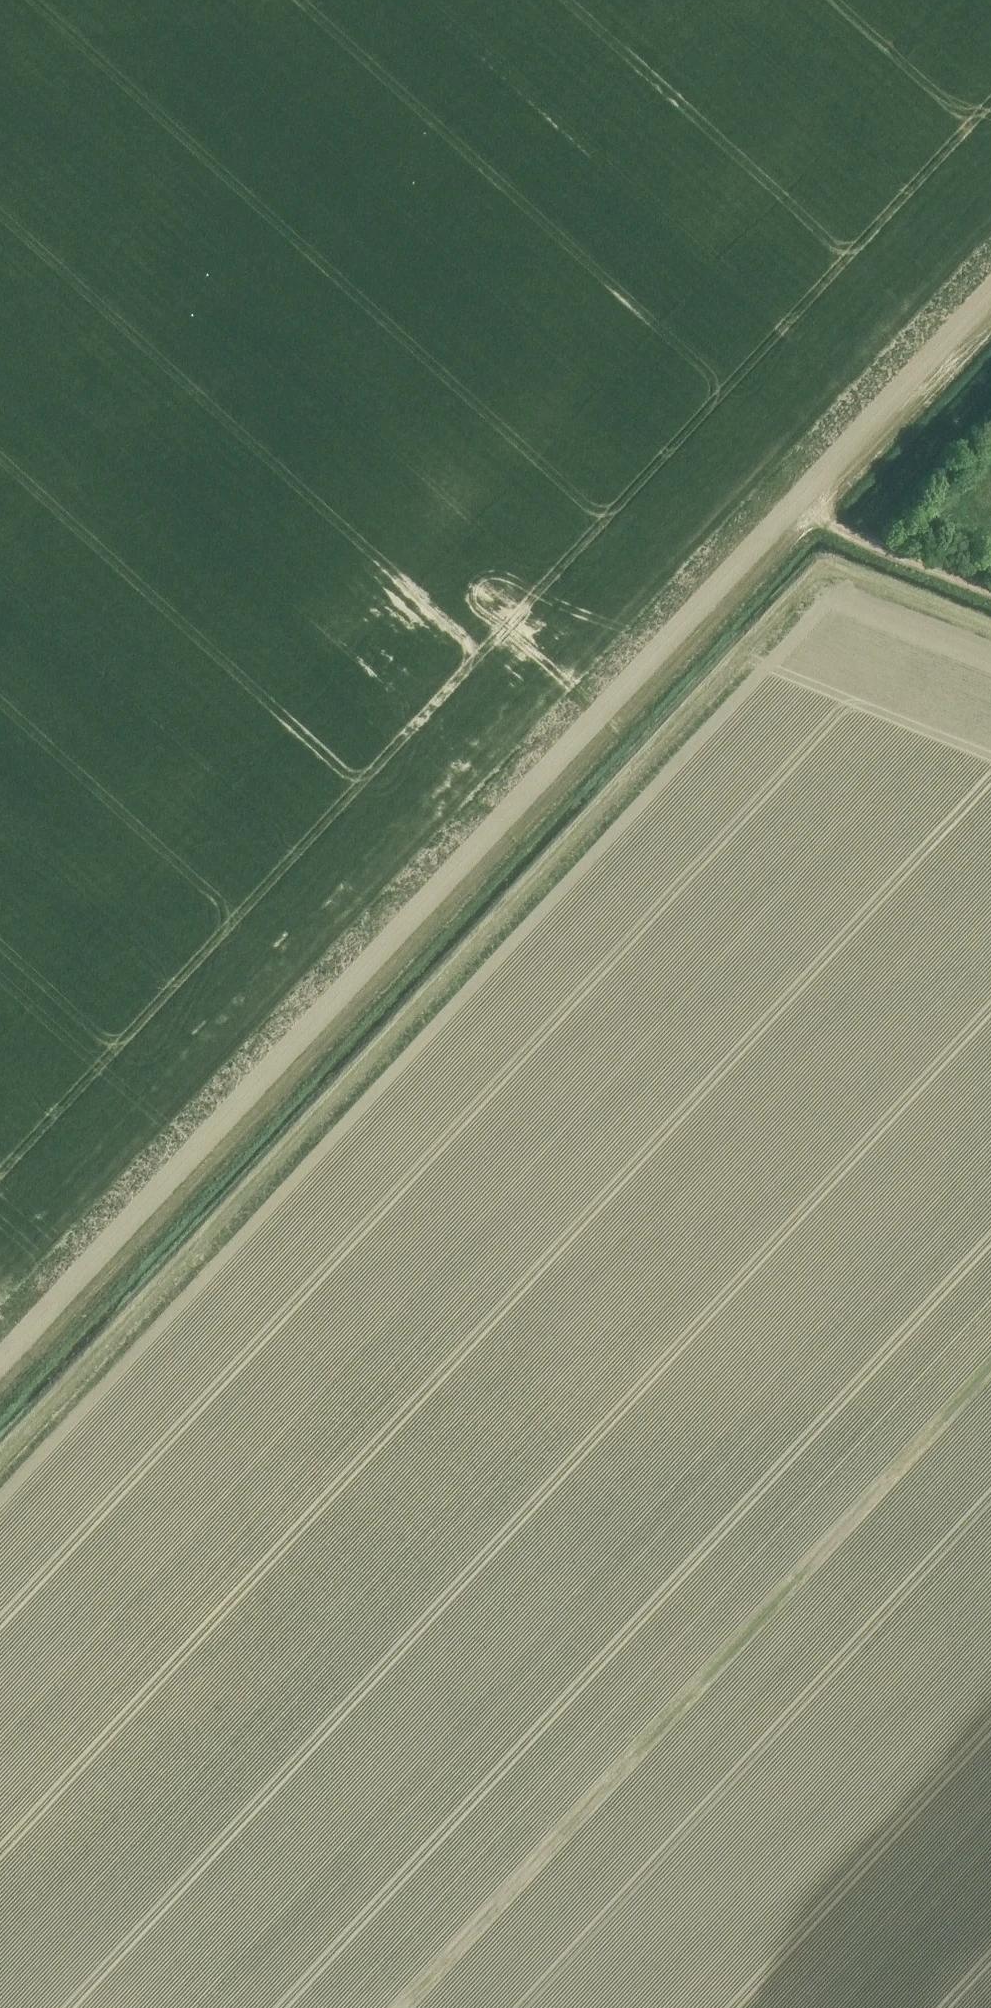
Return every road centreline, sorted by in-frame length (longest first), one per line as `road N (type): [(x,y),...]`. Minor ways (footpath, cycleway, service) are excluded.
road 1 (track): [(398,2007),(990,1361)]
road 2 (track): [(815,521),(990,592)]

